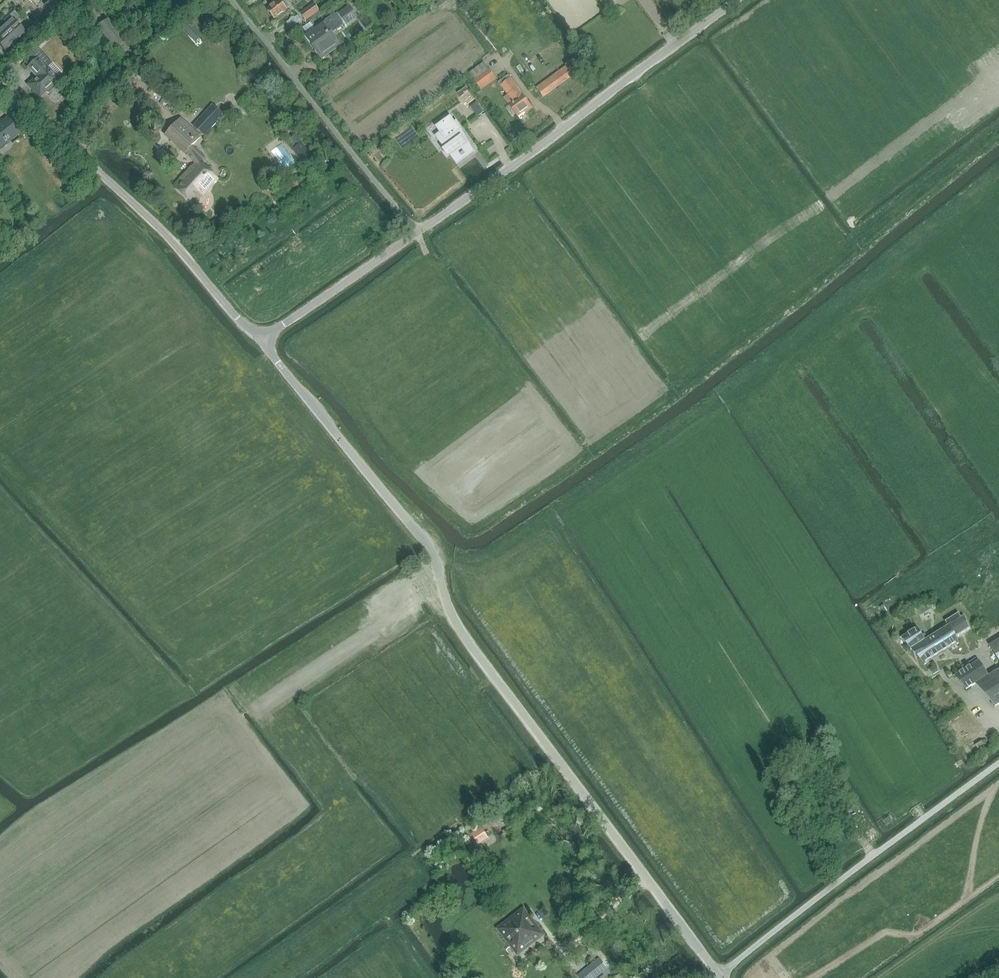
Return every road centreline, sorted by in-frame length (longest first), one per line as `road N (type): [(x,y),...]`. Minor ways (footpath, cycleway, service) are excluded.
road 1 (track): [(0,861),(41,826),(236,702),(250,679),(402,582),(450,565),(499,561),(843,319)]
road 2 (unclassified): [(721,977),(460,631),(426,546),(261,335)]
road 3 (unclassified): [(418,232),(737,0)]
road 4 (residential): [(0,79),(164,234),(236,316)]
road 5 (unclassified): [(418,232),(231,0)]
road 6 (unclassified): [(261,335),(418,232)]

